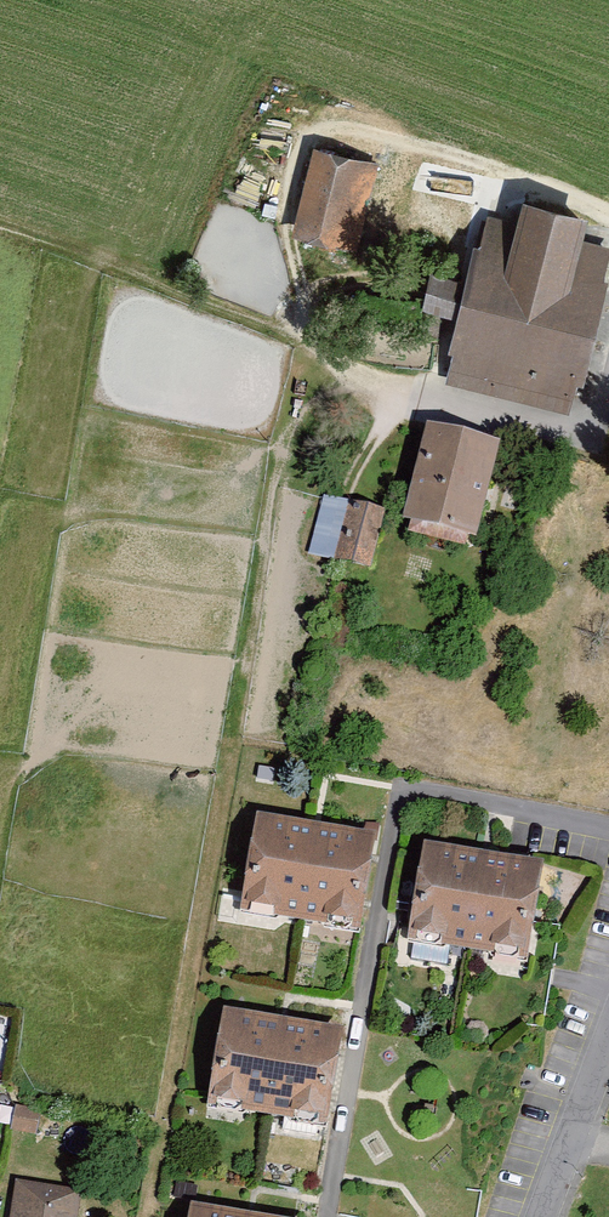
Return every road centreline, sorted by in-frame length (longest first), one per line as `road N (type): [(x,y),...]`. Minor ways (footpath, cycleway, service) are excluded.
road 1 (track): [(343,498),(372,441),(414,403),(594,434)]
road 2 (track): [(344,158),(351,131),(608,221)]
road 3 (residential): [(541,1216),(608,1037)]

